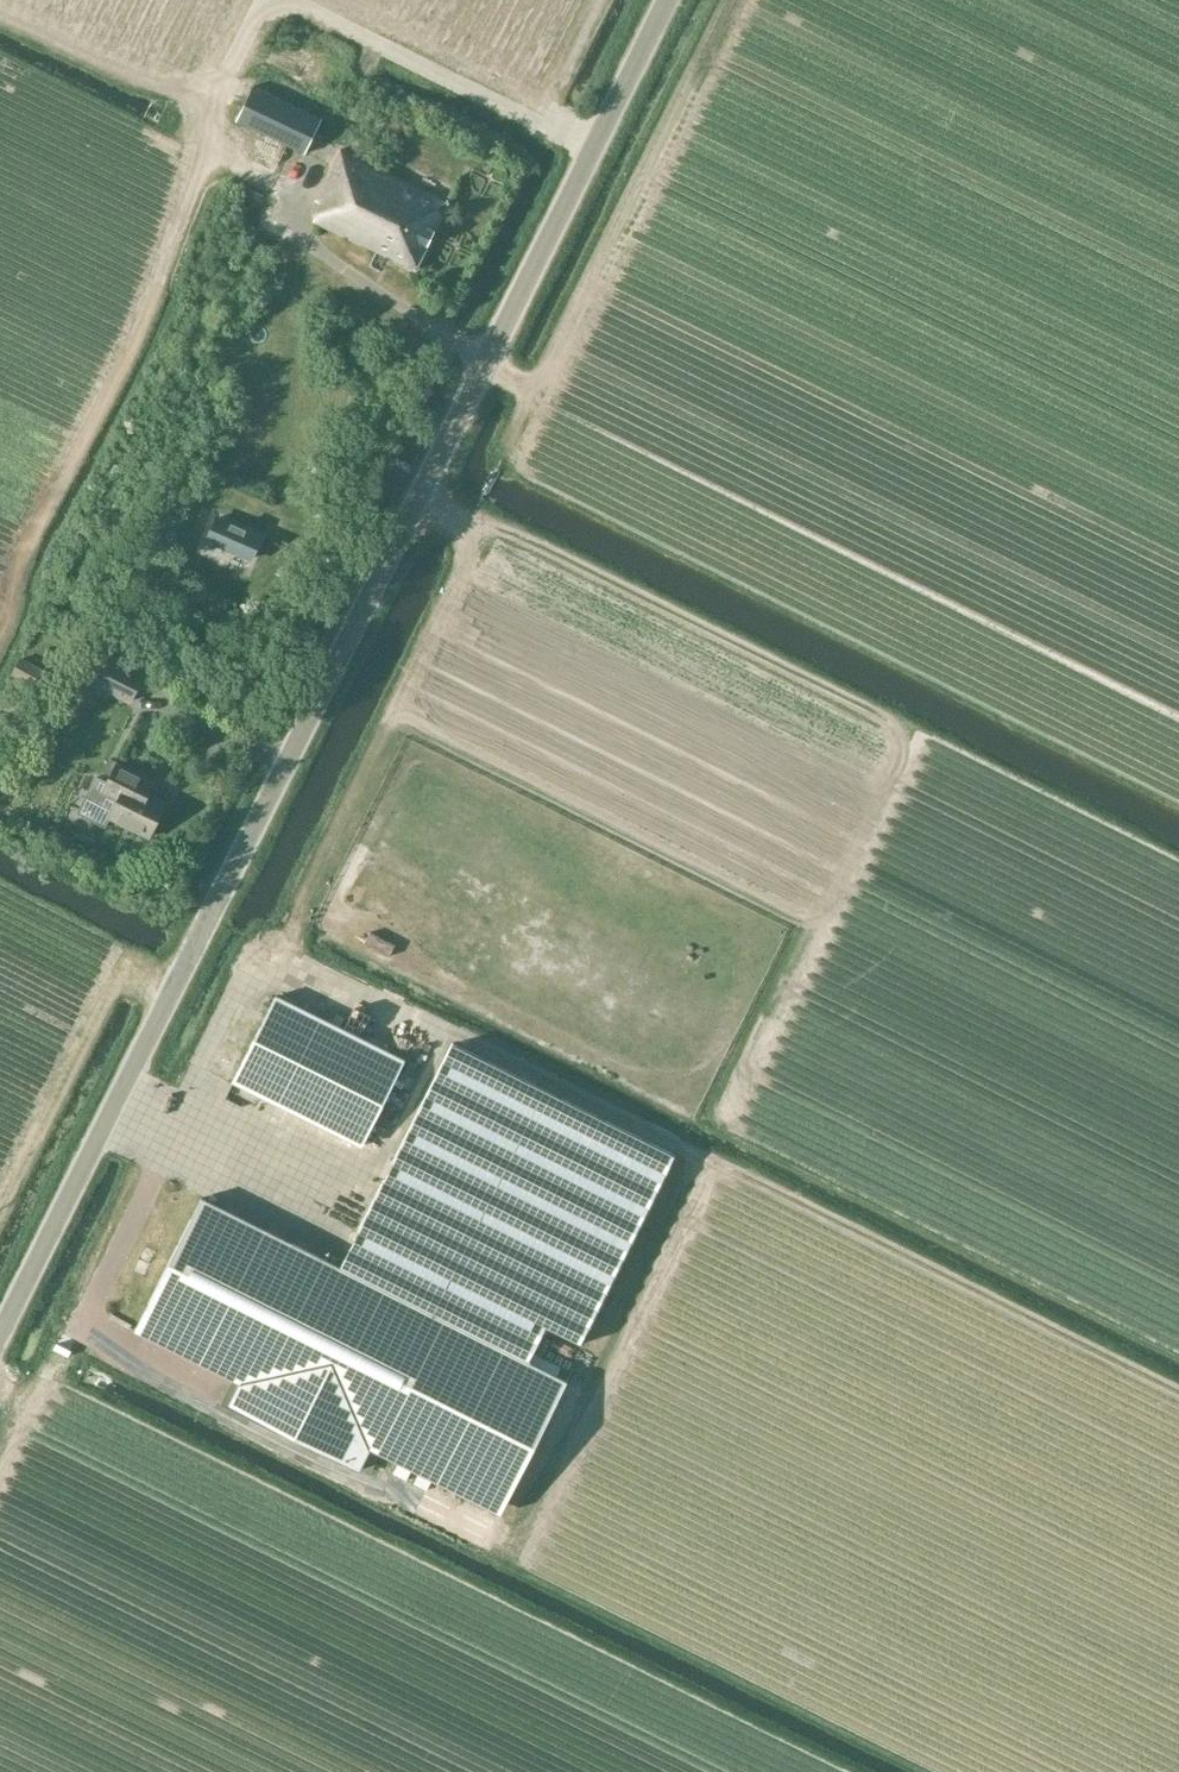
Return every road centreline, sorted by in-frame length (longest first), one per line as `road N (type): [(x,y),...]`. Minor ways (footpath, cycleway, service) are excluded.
road 1 (unclassified): [(0,1335),(669,0)]
road 2 (track): [(1178,1392),(314,970),(234,997),(166,1133)]
road 3 (track): [(394,714),(808,922),(827,911),(904,749),(893,723),(869,707),(518,534),(468,533)]
road 4 (track): [(1178,797),(527,471),(517,452),(524,390),(486,364)]
road 5 (track): [(226,73),(178,232),(123,365),(22,559),(0,637)]
road 6 (track): [(415,504),(468,533),(472,552),(285,937)]
road 7 (track): [(710,1160),(519,1560)]
road 8 (track): [(594,151),(286,1),(257,12),(226,73)]
road 9 (track): [(0,1211),(112,985),(130,976),(170,994)]
road 10 (track): [(226,73),(210,89),(156,86),(0,12)]

